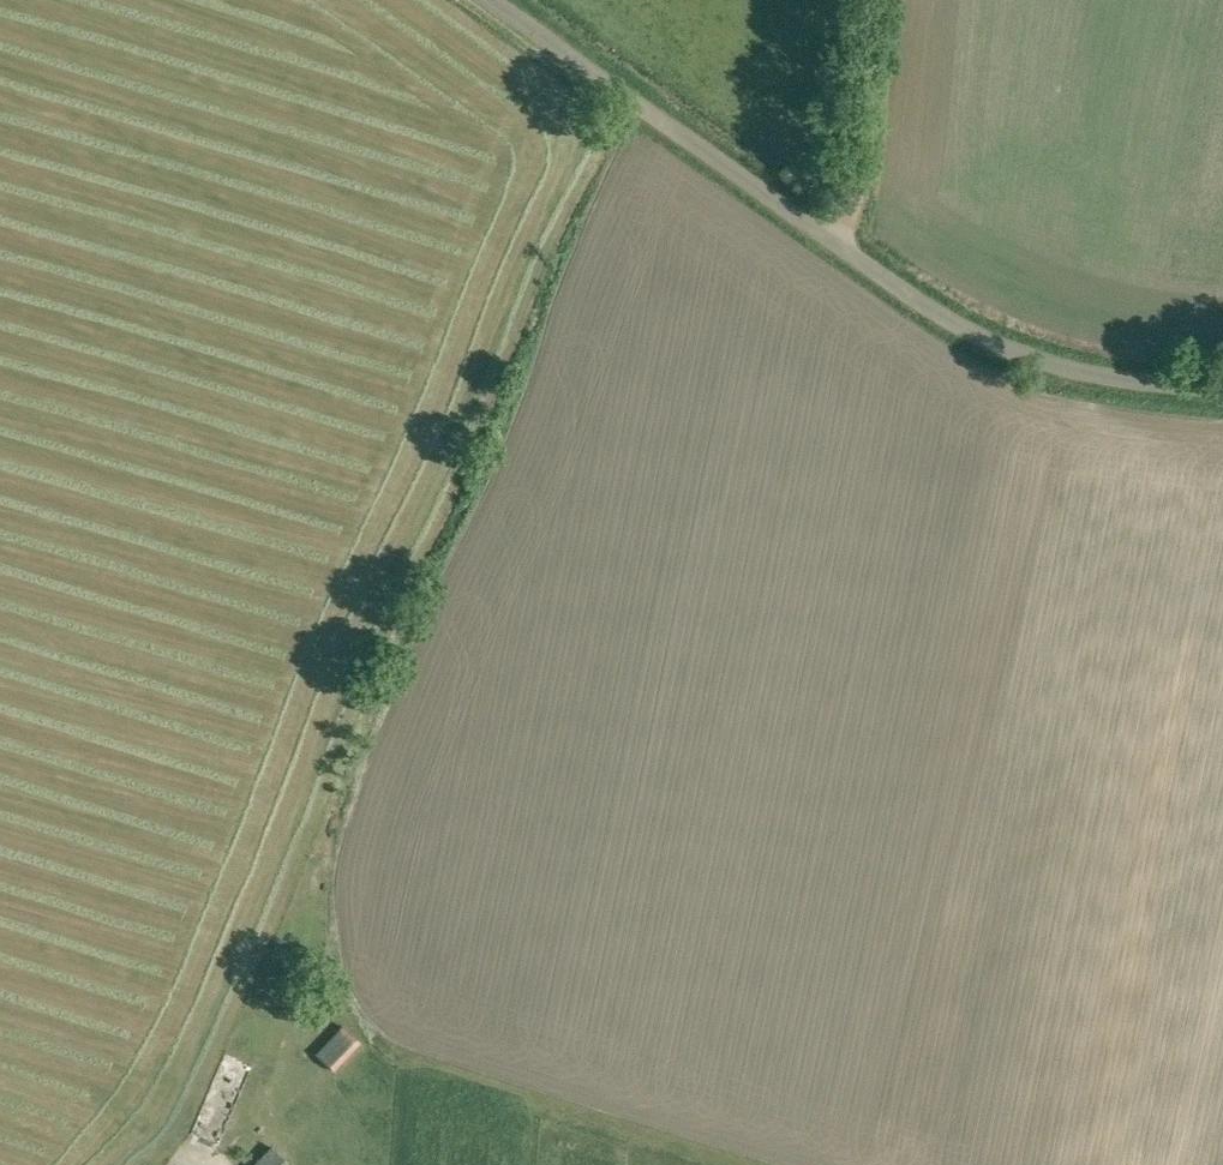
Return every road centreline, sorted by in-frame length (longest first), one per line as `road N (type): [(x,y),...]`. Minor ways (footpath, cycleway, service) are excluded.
road 1 (unclassified): [(1222,390),(1129,382),(1025,359),(938,314),(486,0)]

